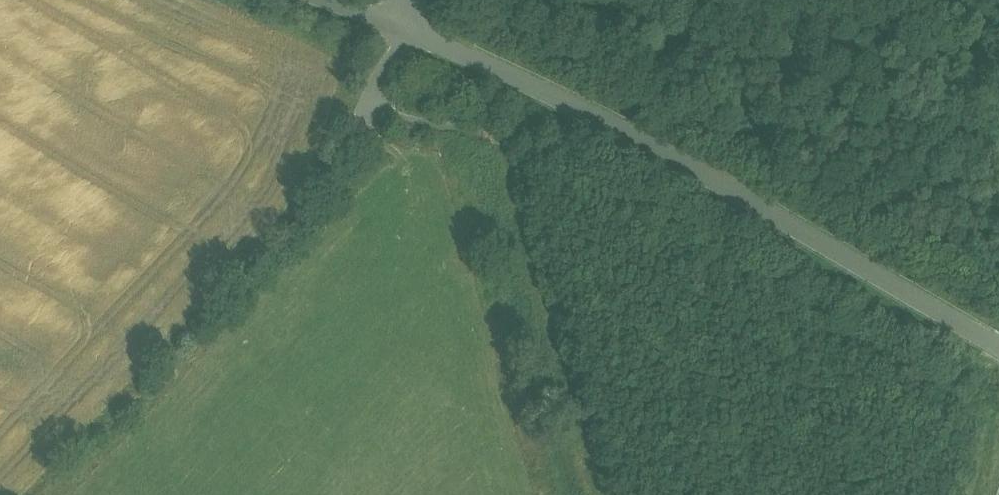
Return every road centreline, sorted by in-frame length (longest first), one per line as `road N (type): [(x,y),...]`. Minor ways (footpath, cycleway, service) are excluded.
road 1 (unclassified): [(998,344),(627,134),(404,29)]

